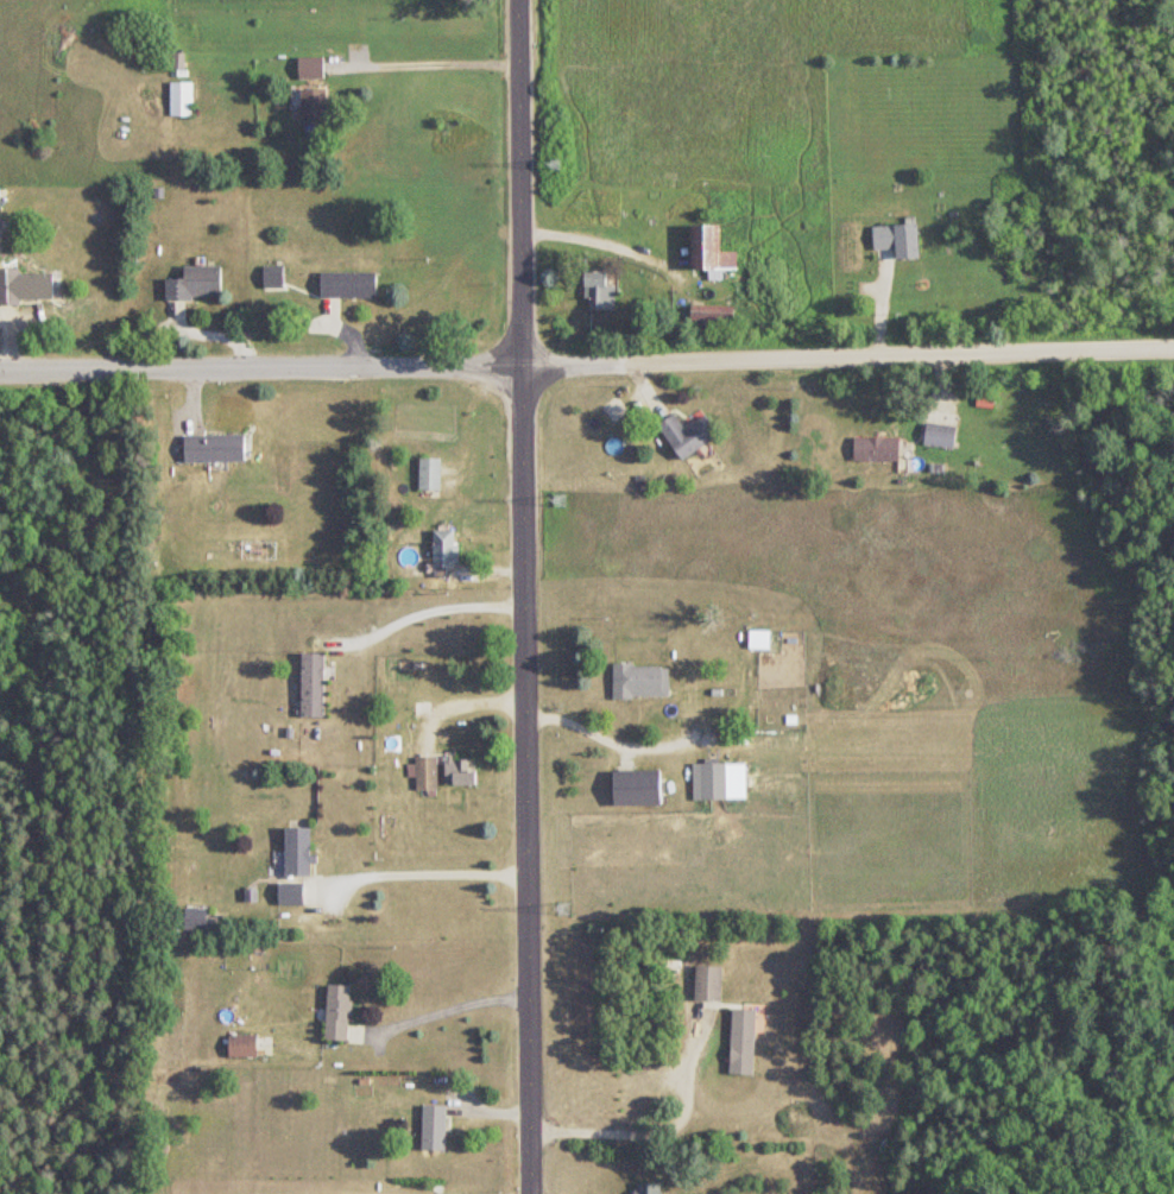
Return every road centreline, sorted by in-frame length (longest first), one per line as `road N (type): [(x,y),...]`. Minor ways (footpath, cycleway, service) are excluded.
road 1 (residential): [(532,1193),(519,0)]
road 2 (residential): [(1173,350),(524,369),(0,375)]

